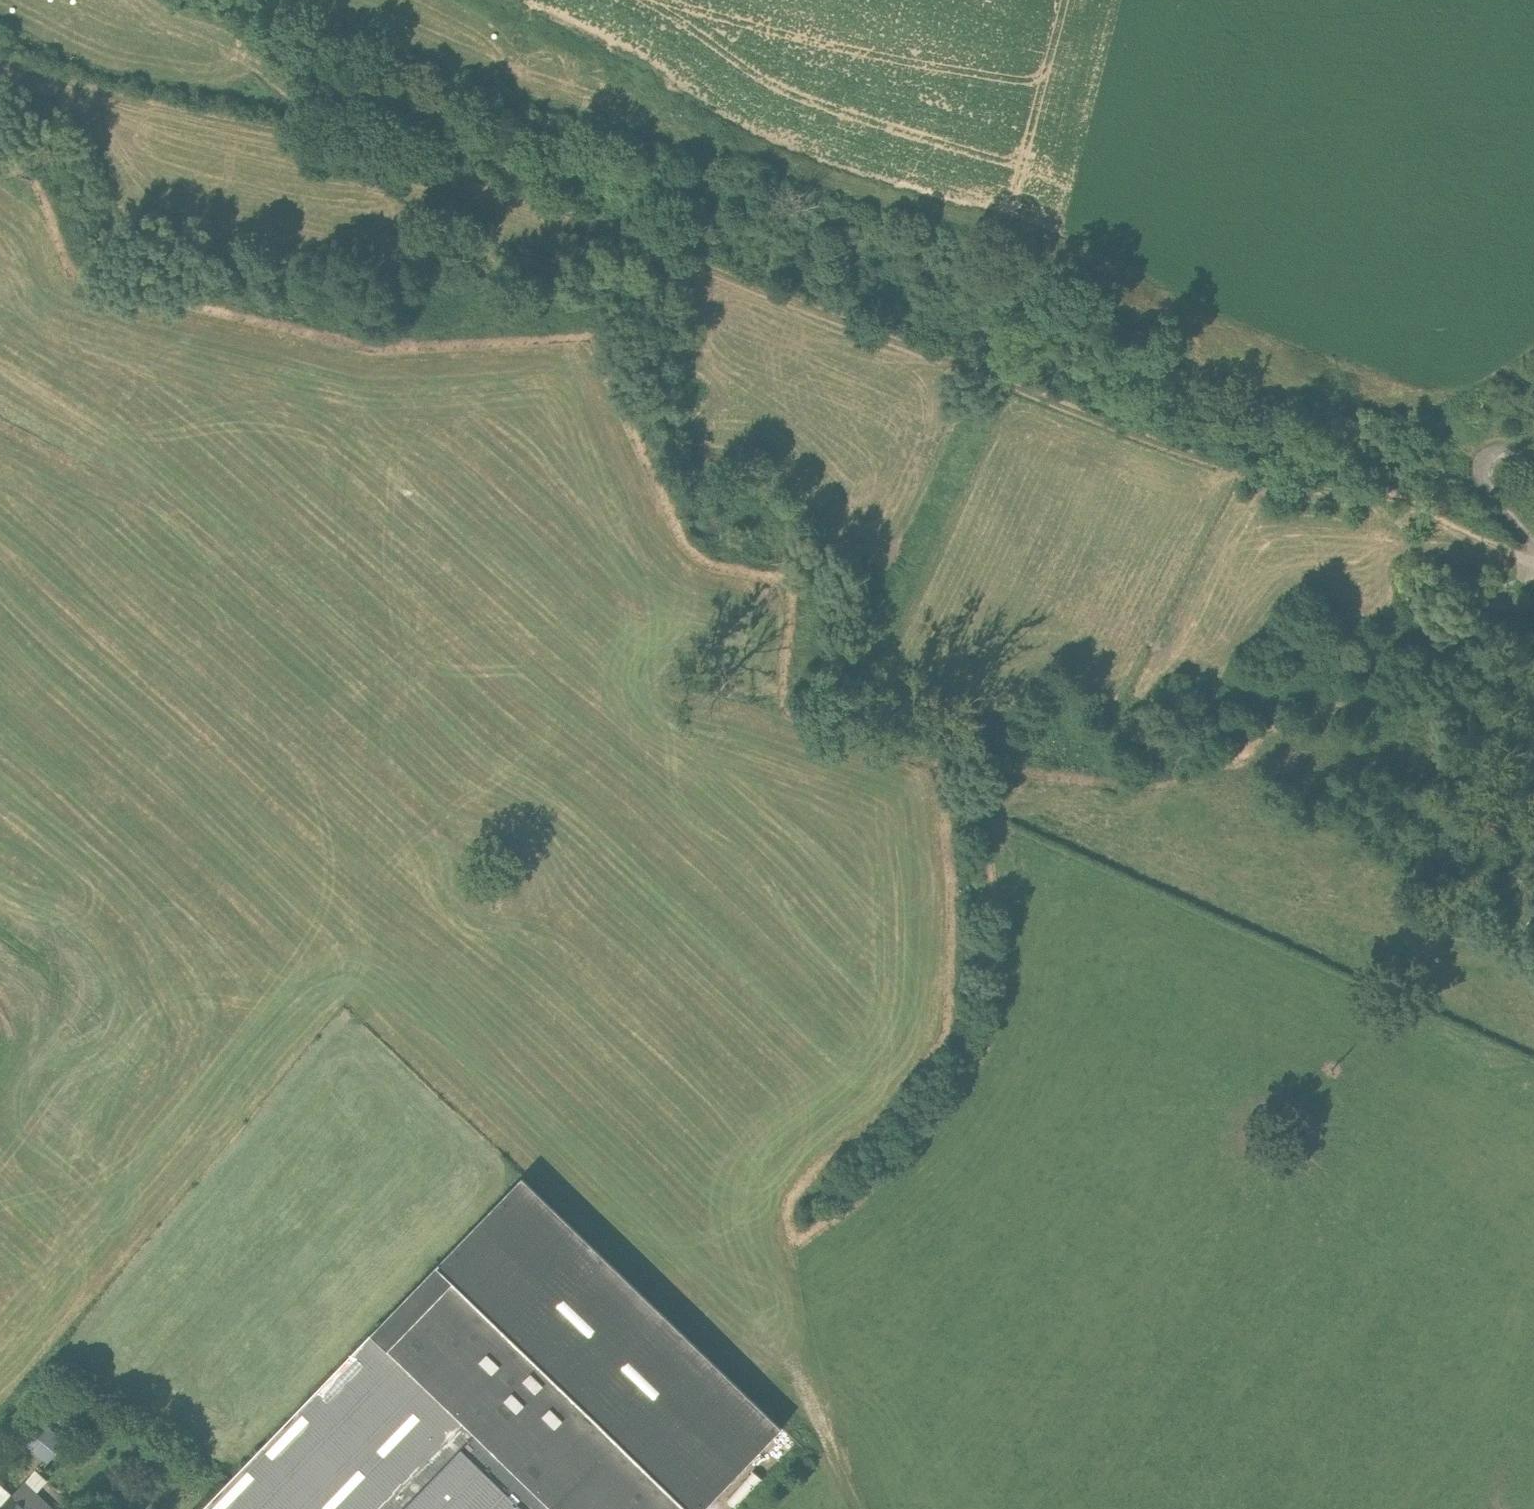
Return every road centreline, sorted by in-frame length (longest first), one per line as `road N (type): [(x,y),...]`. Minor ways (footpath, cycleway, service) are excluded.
road 1 (track): [(873,1508),(841,1430),(710,1327)]

